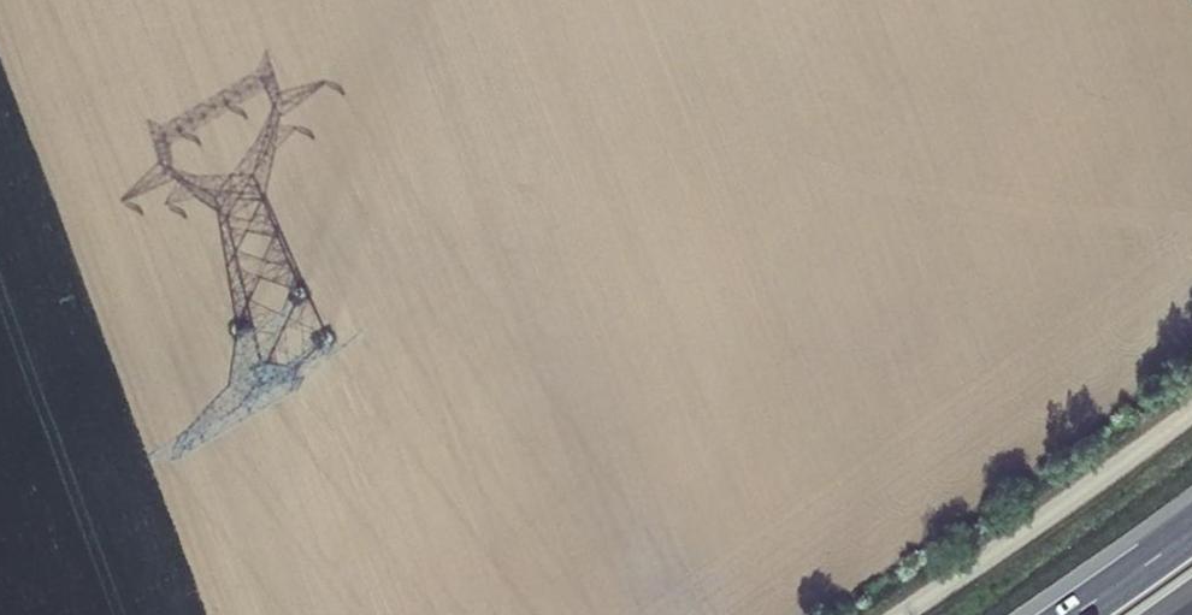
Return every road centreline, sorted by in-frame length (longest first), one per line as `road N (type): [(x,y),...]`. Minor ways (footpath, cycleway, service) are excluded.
road 1 (trunk): [(1191,535),(1078,614)]

